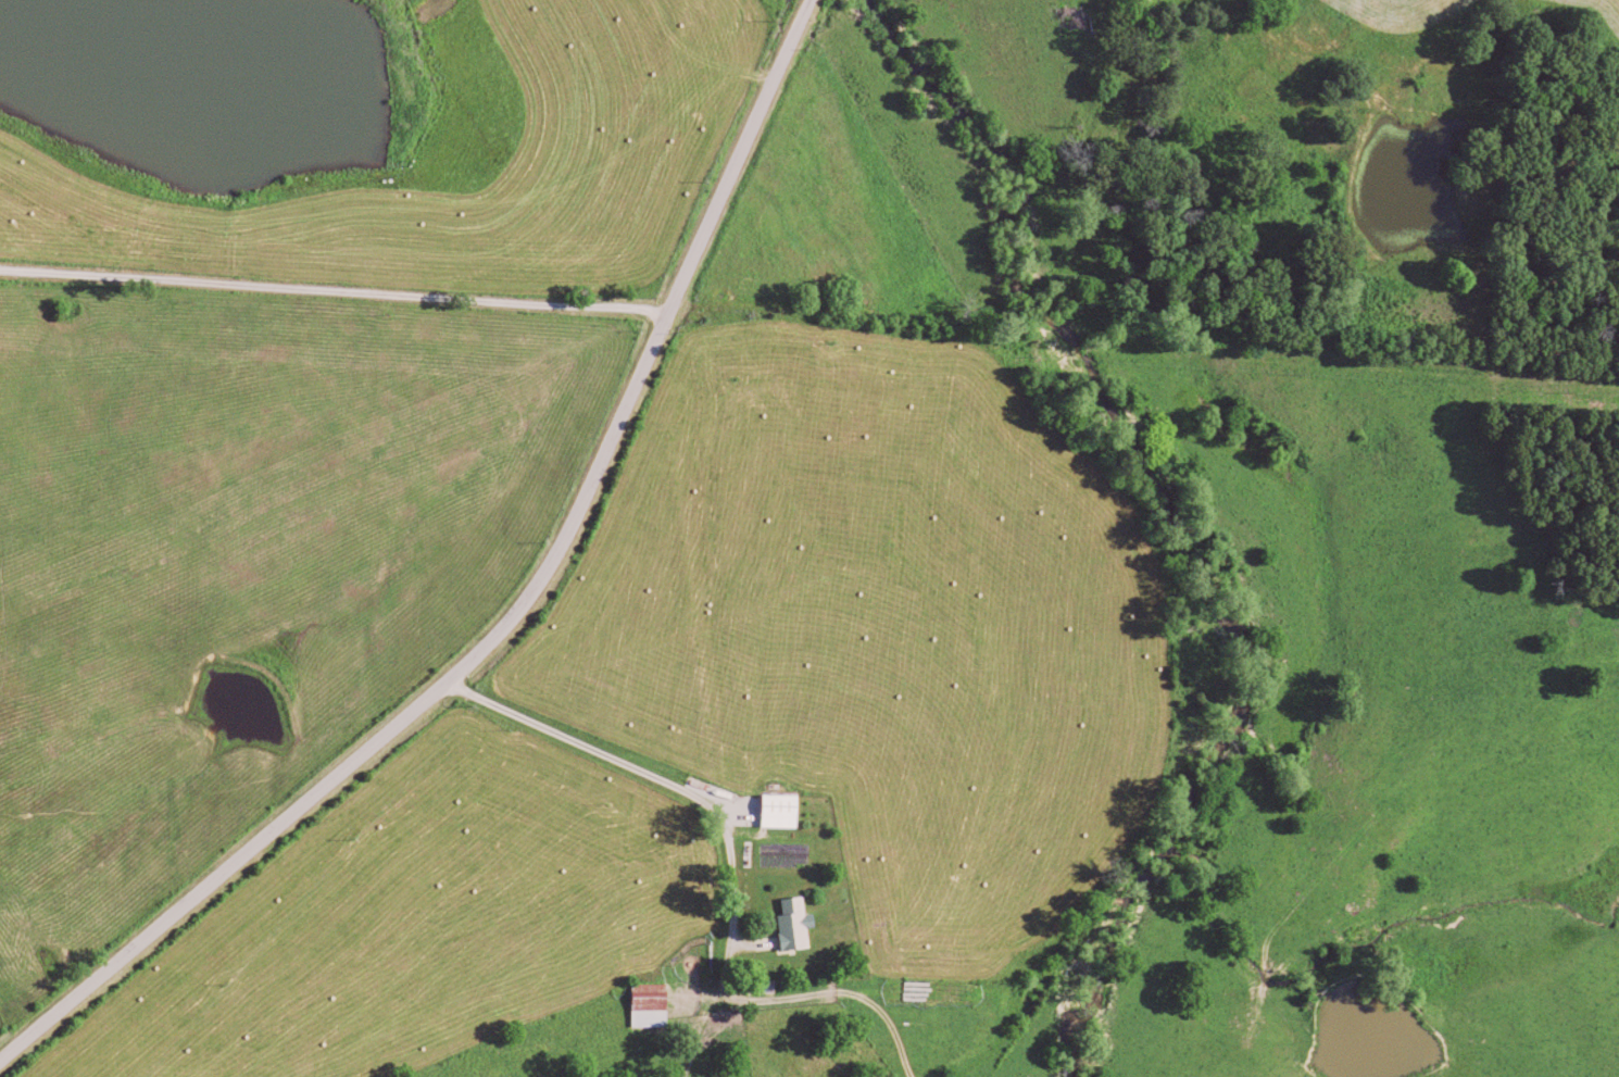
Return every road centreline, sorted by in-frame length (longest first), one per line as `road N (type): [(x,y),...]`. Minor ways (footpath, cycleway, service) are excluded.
road 1 (residential): [(0,1056),(504,628),(599,465),(808,0)]
road 2 (residential): [(665,313),(0,266)]

